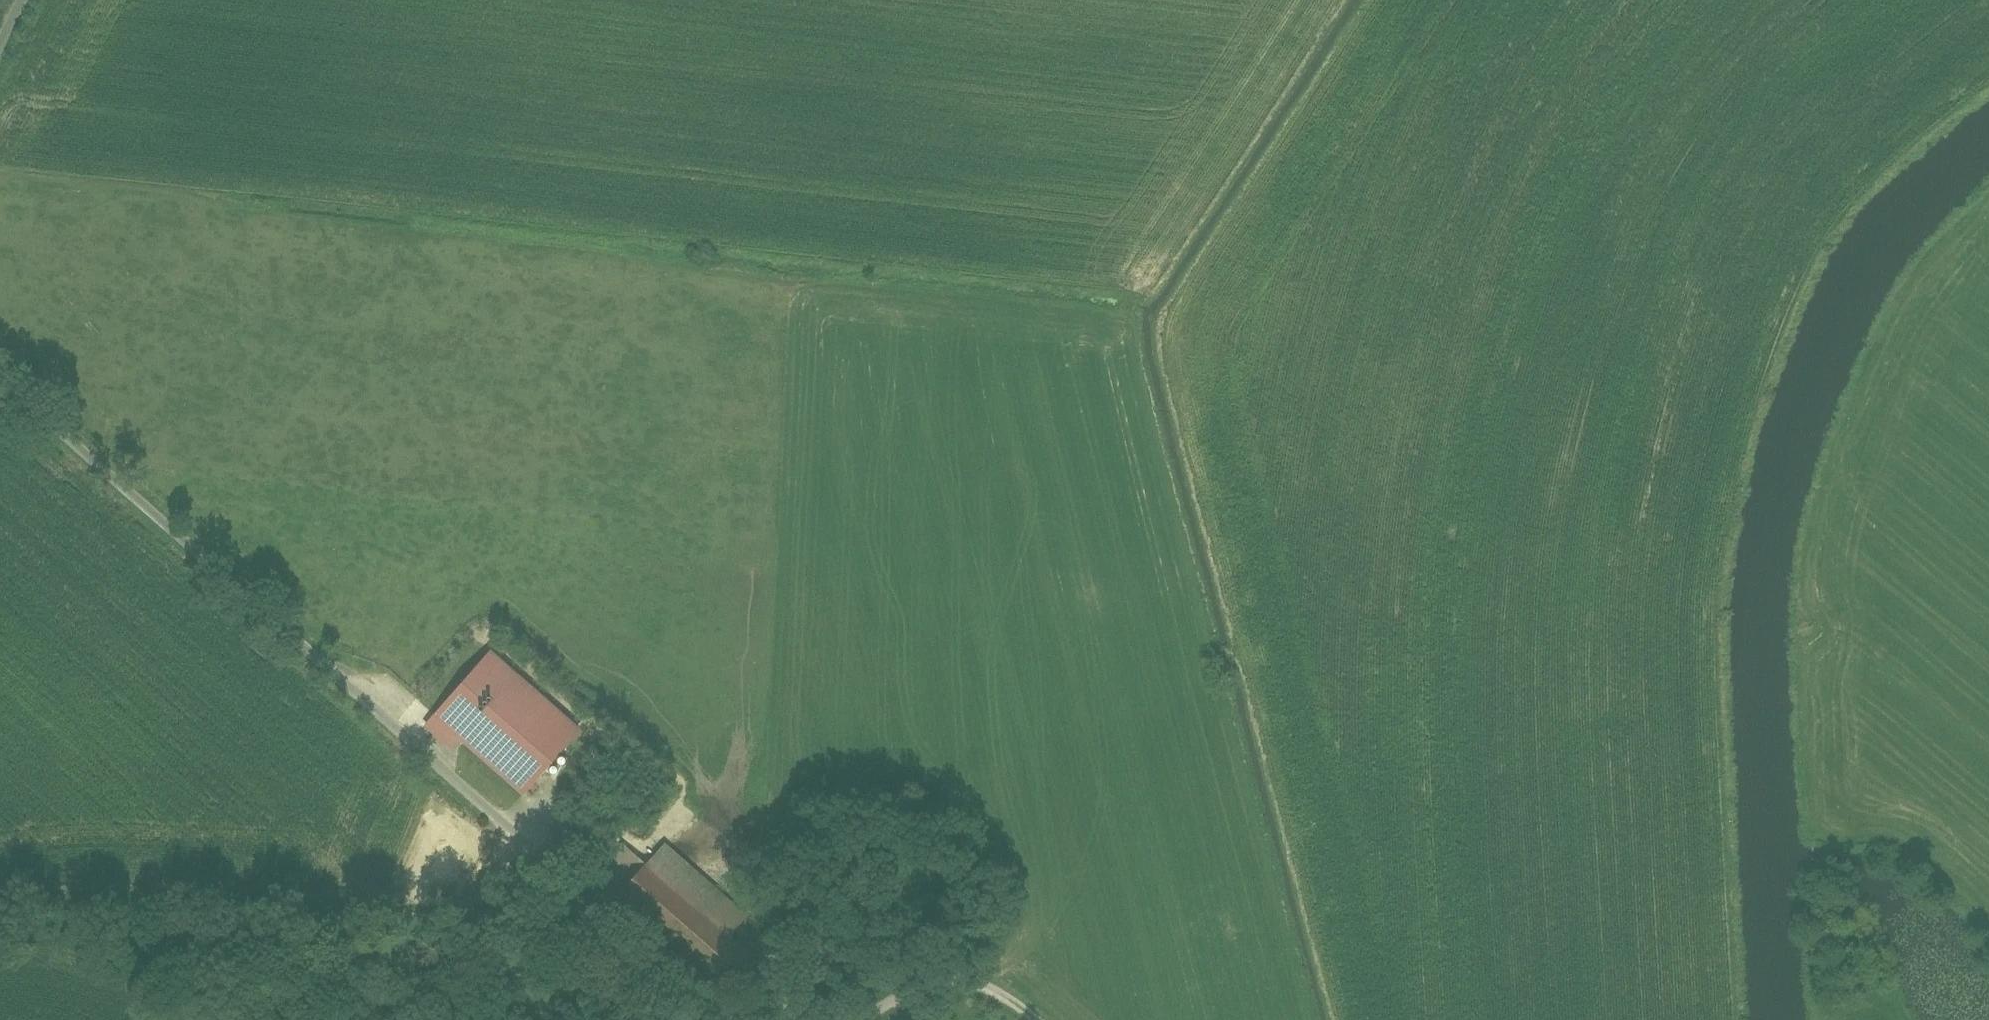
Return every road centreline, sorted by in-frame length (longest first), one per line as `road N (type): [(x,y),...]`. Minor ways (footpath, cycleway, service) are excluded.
road 1 (residential): [(0,379),(726,1019)]
road 2 (track): [(1040,1019),(1002,989),(949,965),(861,1019)]

